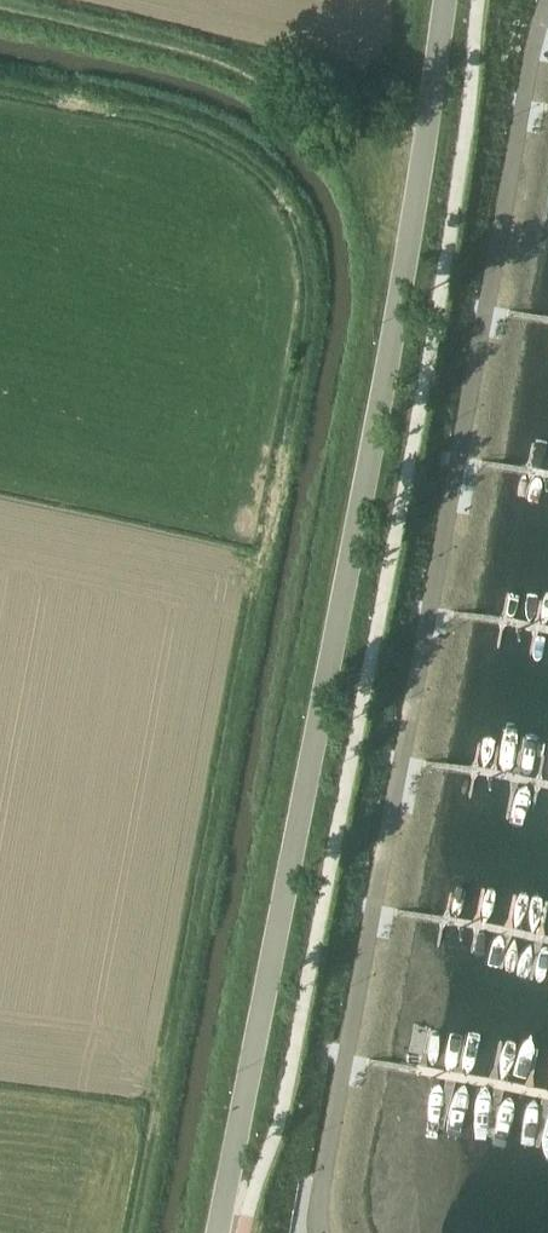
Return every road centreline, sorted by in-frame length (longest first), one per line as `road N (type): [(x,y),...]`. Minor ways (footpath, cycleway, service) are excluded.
road 1 (track): [(0,82),(142,109),(207,131),(254,163),(305,247),(307,308),(133,1232)]
road 2 (unclassified): [(439,0),(422,159),(216,1232)]
road 3 (track): [(422,159),(312,112),(251,65),(0,5)]

